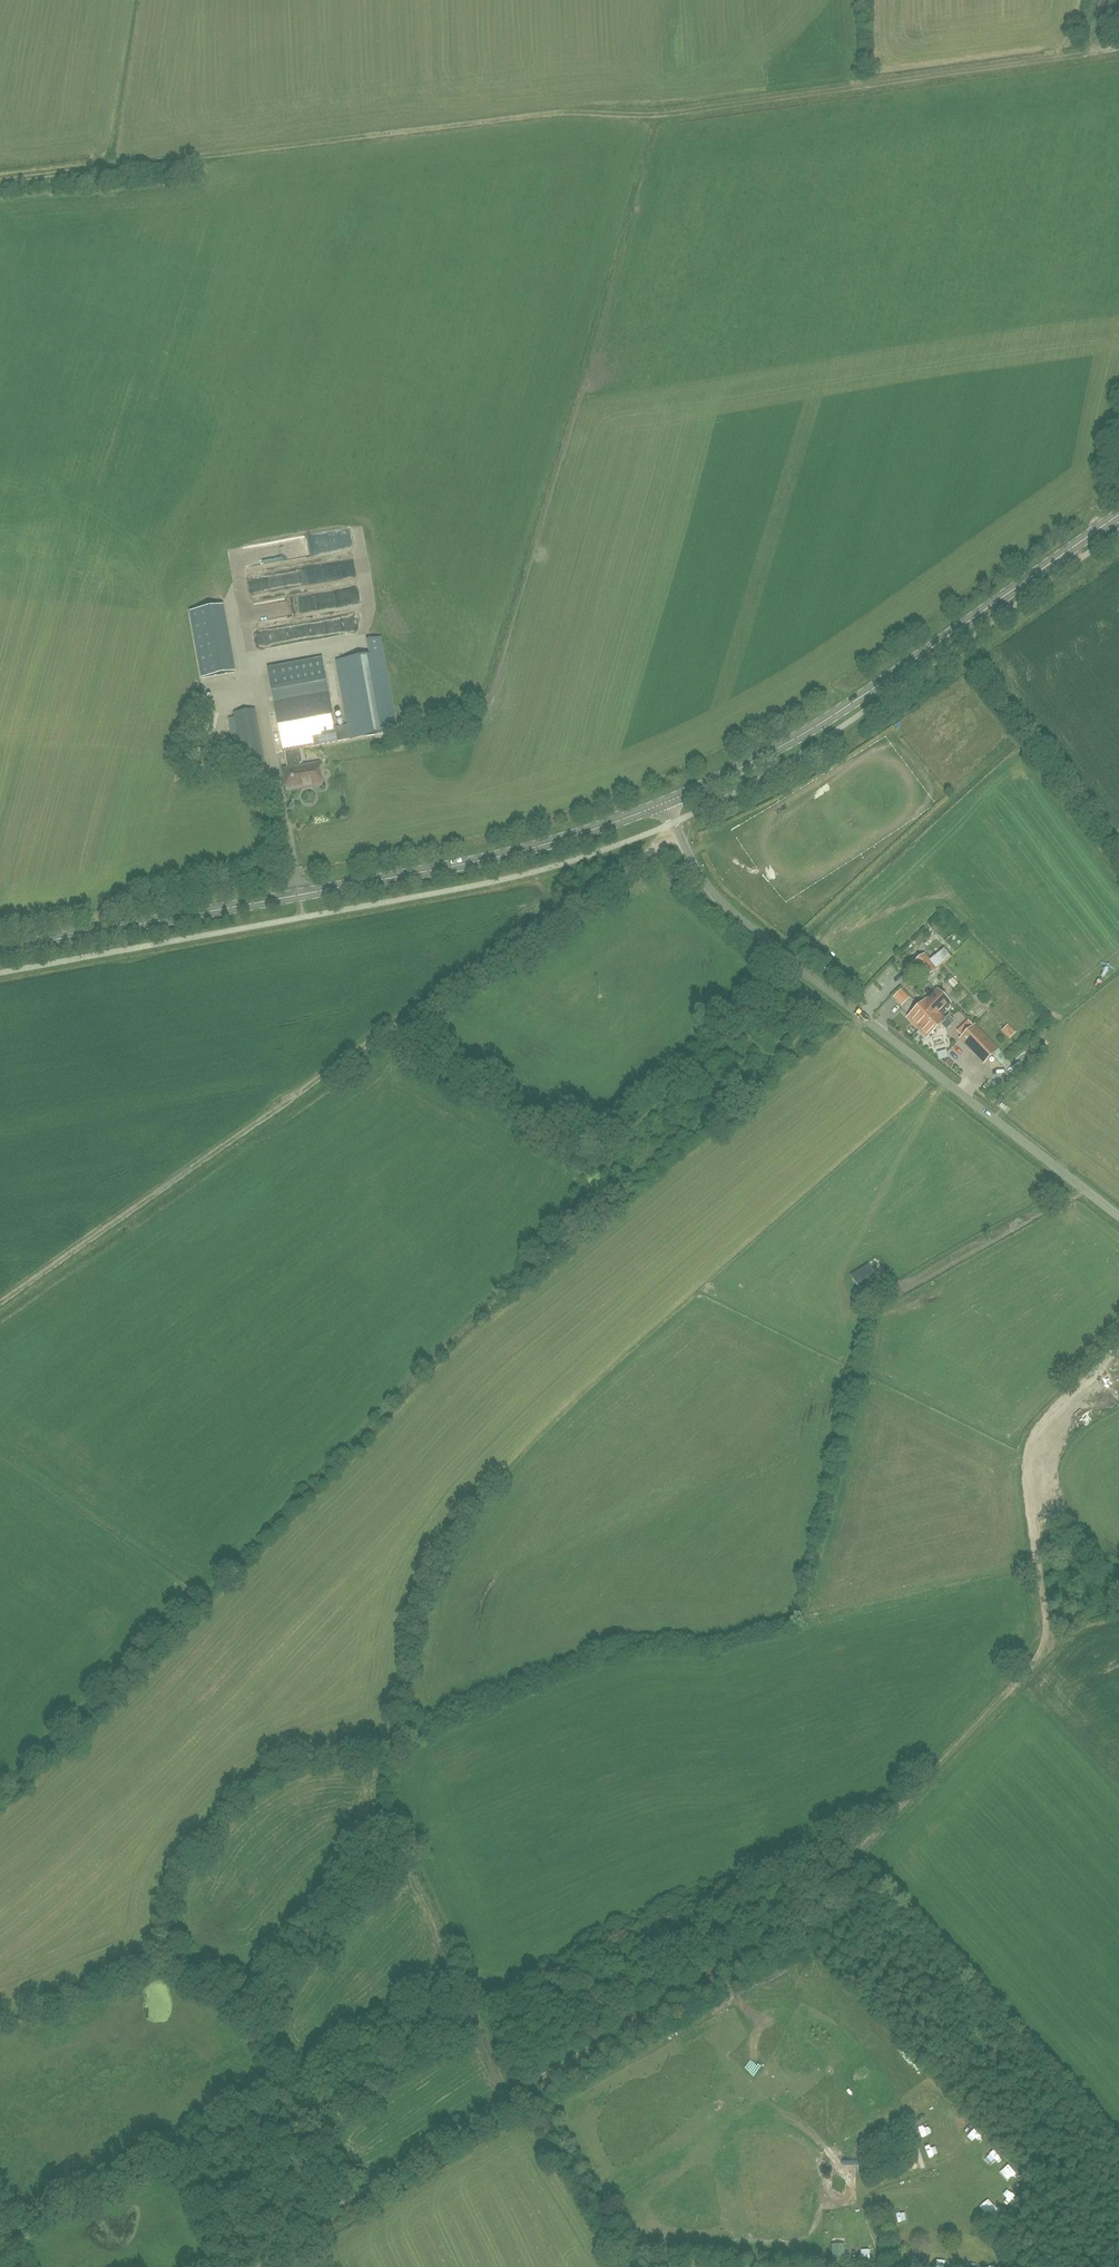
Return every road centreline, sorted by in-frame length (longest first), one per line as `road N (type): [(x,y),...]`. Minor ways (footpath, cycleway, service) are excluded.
road 1 (track): [(259,2266),(301,2230),(770,1937),(1029,1669),(1046,1624),(1027,1491),(1029,1454),(1047,1418),(1118,1345)]
road 2 (track): [(1118,58),(0,185)]
road 3 (track): [(678,828),(0,1303)]
road 4 (secondary): [(0,951),(450,868),(555,843),(667,802)]
road 5 (unclassified): [(1118,1215),(725,905),(695,867),(667,802)]
road 6 (secondary): [(667,802),(847,707),(1118,516)]

